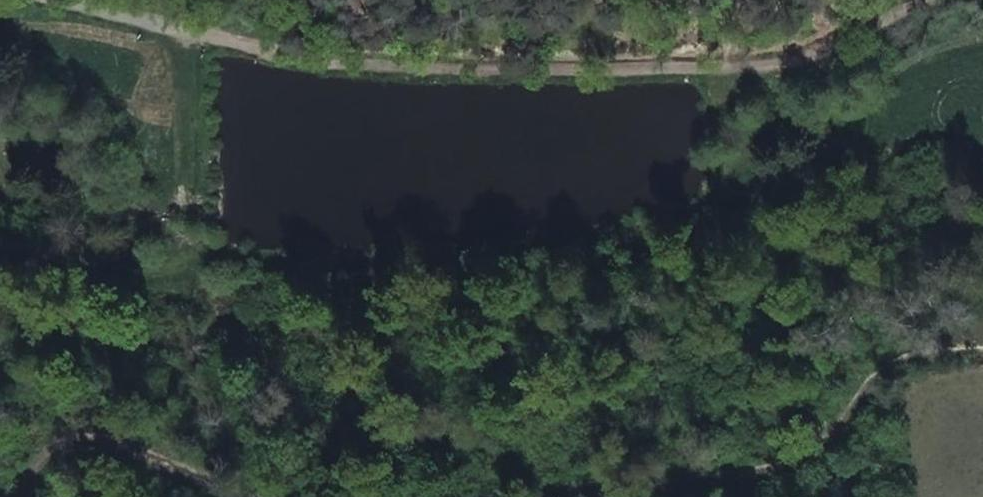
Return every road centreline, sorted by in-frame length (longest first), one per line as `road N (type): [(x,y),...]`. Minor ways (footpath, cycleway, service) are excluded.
road 1 (track): [(961,0),(767,63),(381,69),(53,0)]
road 2 (track): [(577,496),(788,456),(815,439),(877,367),(982,345)]
road 3 (track): [(3,496),(65,431),(86,426),(236,496)]

